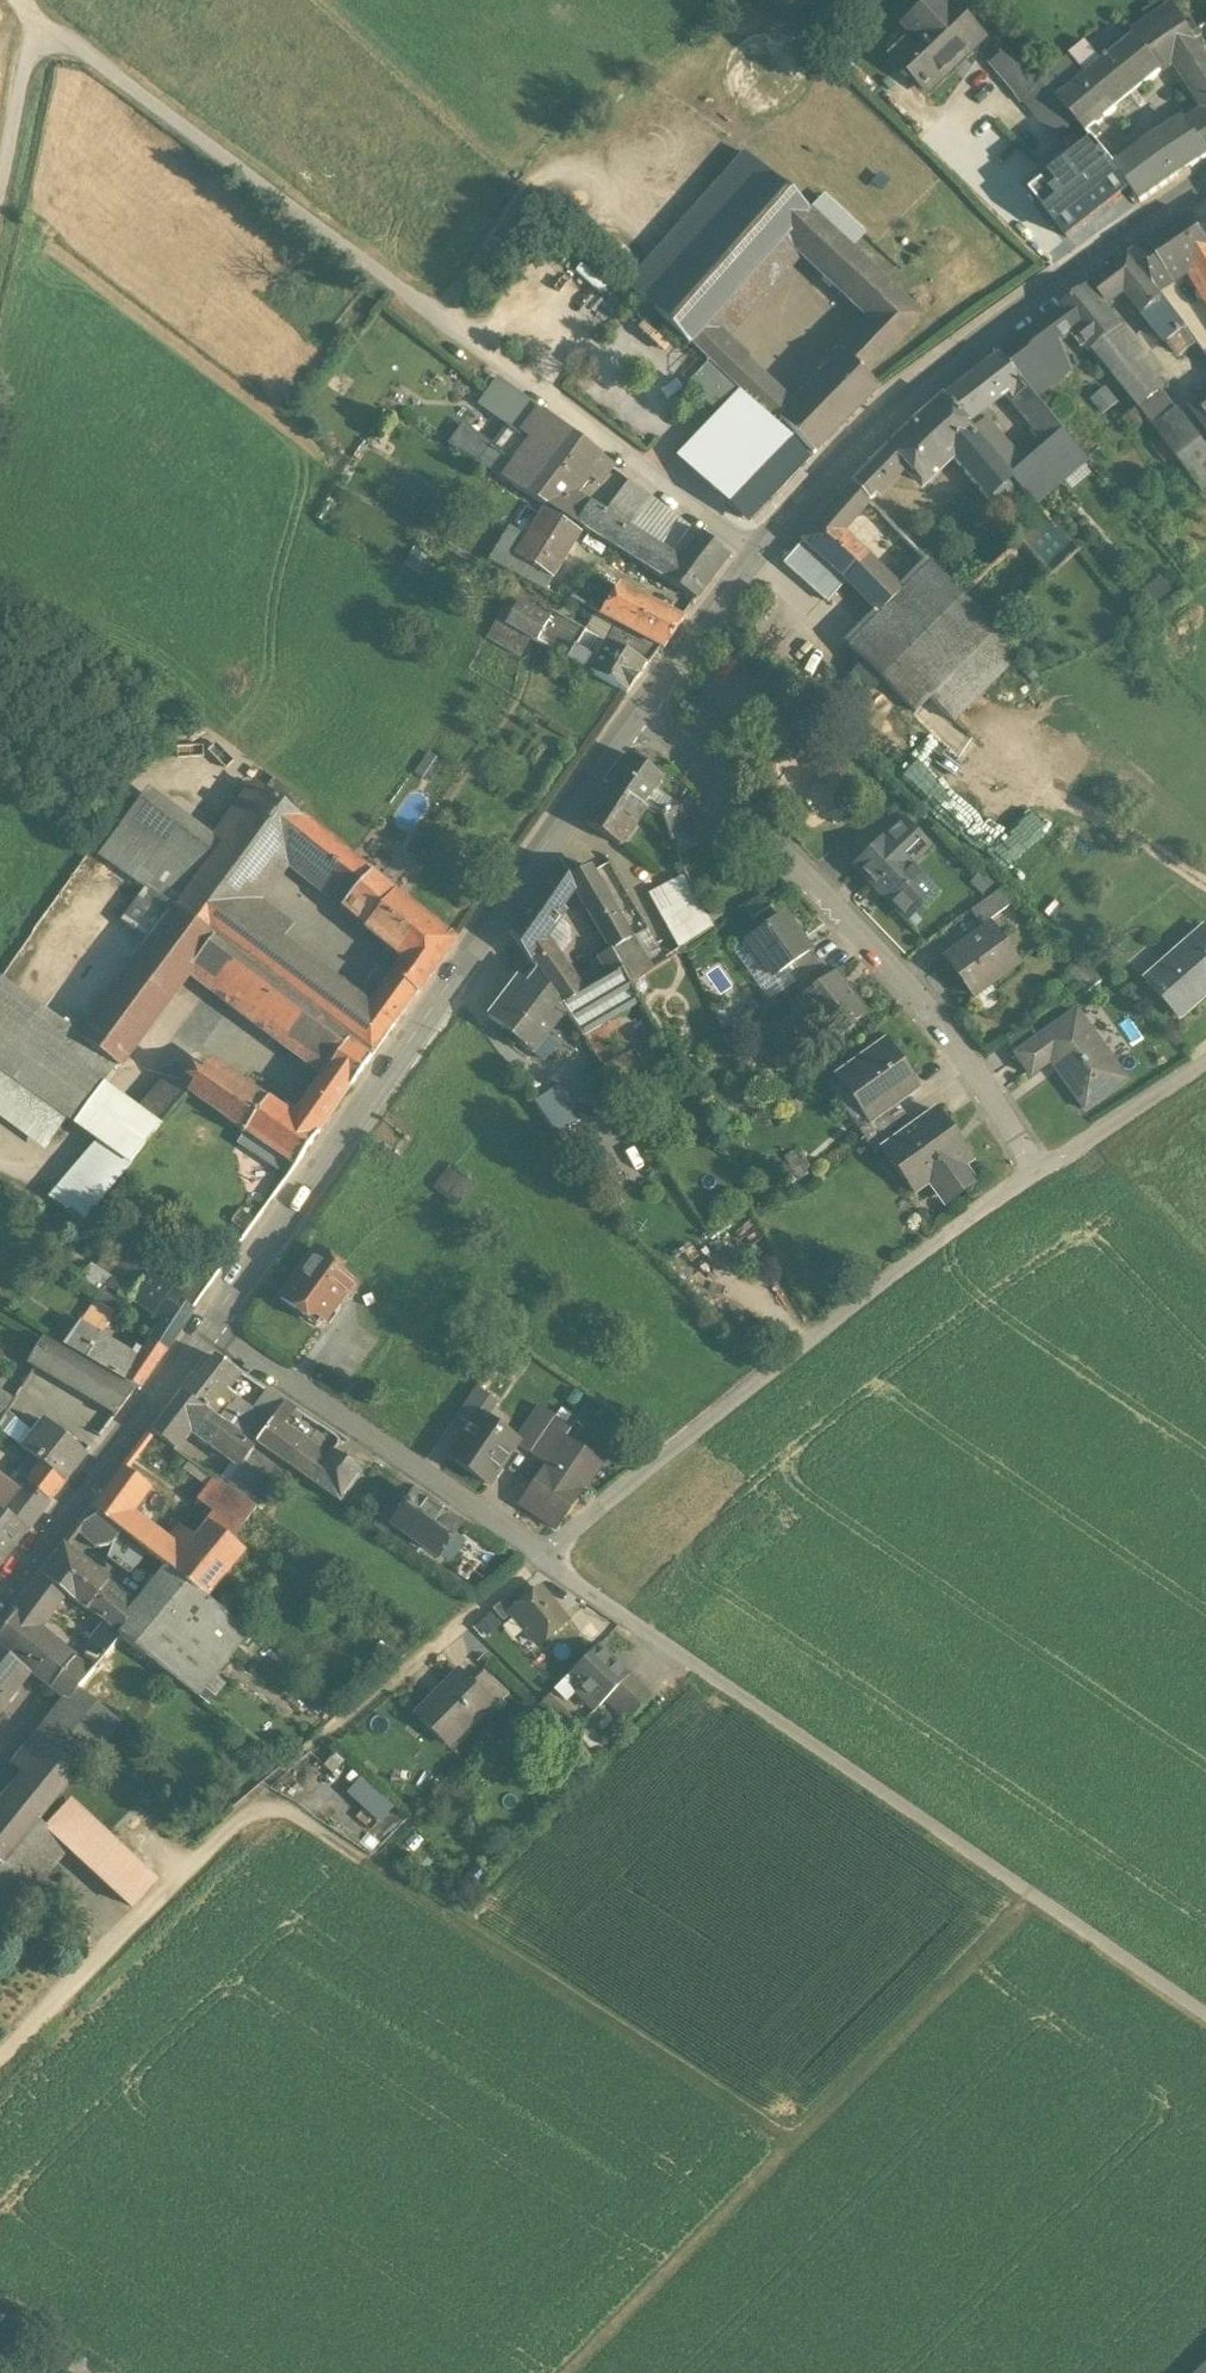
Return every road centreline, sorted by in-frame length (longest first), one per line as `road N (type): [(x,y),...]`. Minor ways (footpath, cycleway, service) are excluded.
road 1 (secondary): [(0,1600),(212,1324),(645,705)]
road 2 (track): [(1034,1896),(794,2144),(263,1791)]
road 3 (secondary): [(645,705),(753,553),(830,466),(922,383),(1205,177)]
road 4 (residential): [(1038,1172),(969,1059),(906,982),(645,705)]
road 5 (track): [(568,2372),(794,2144)]

